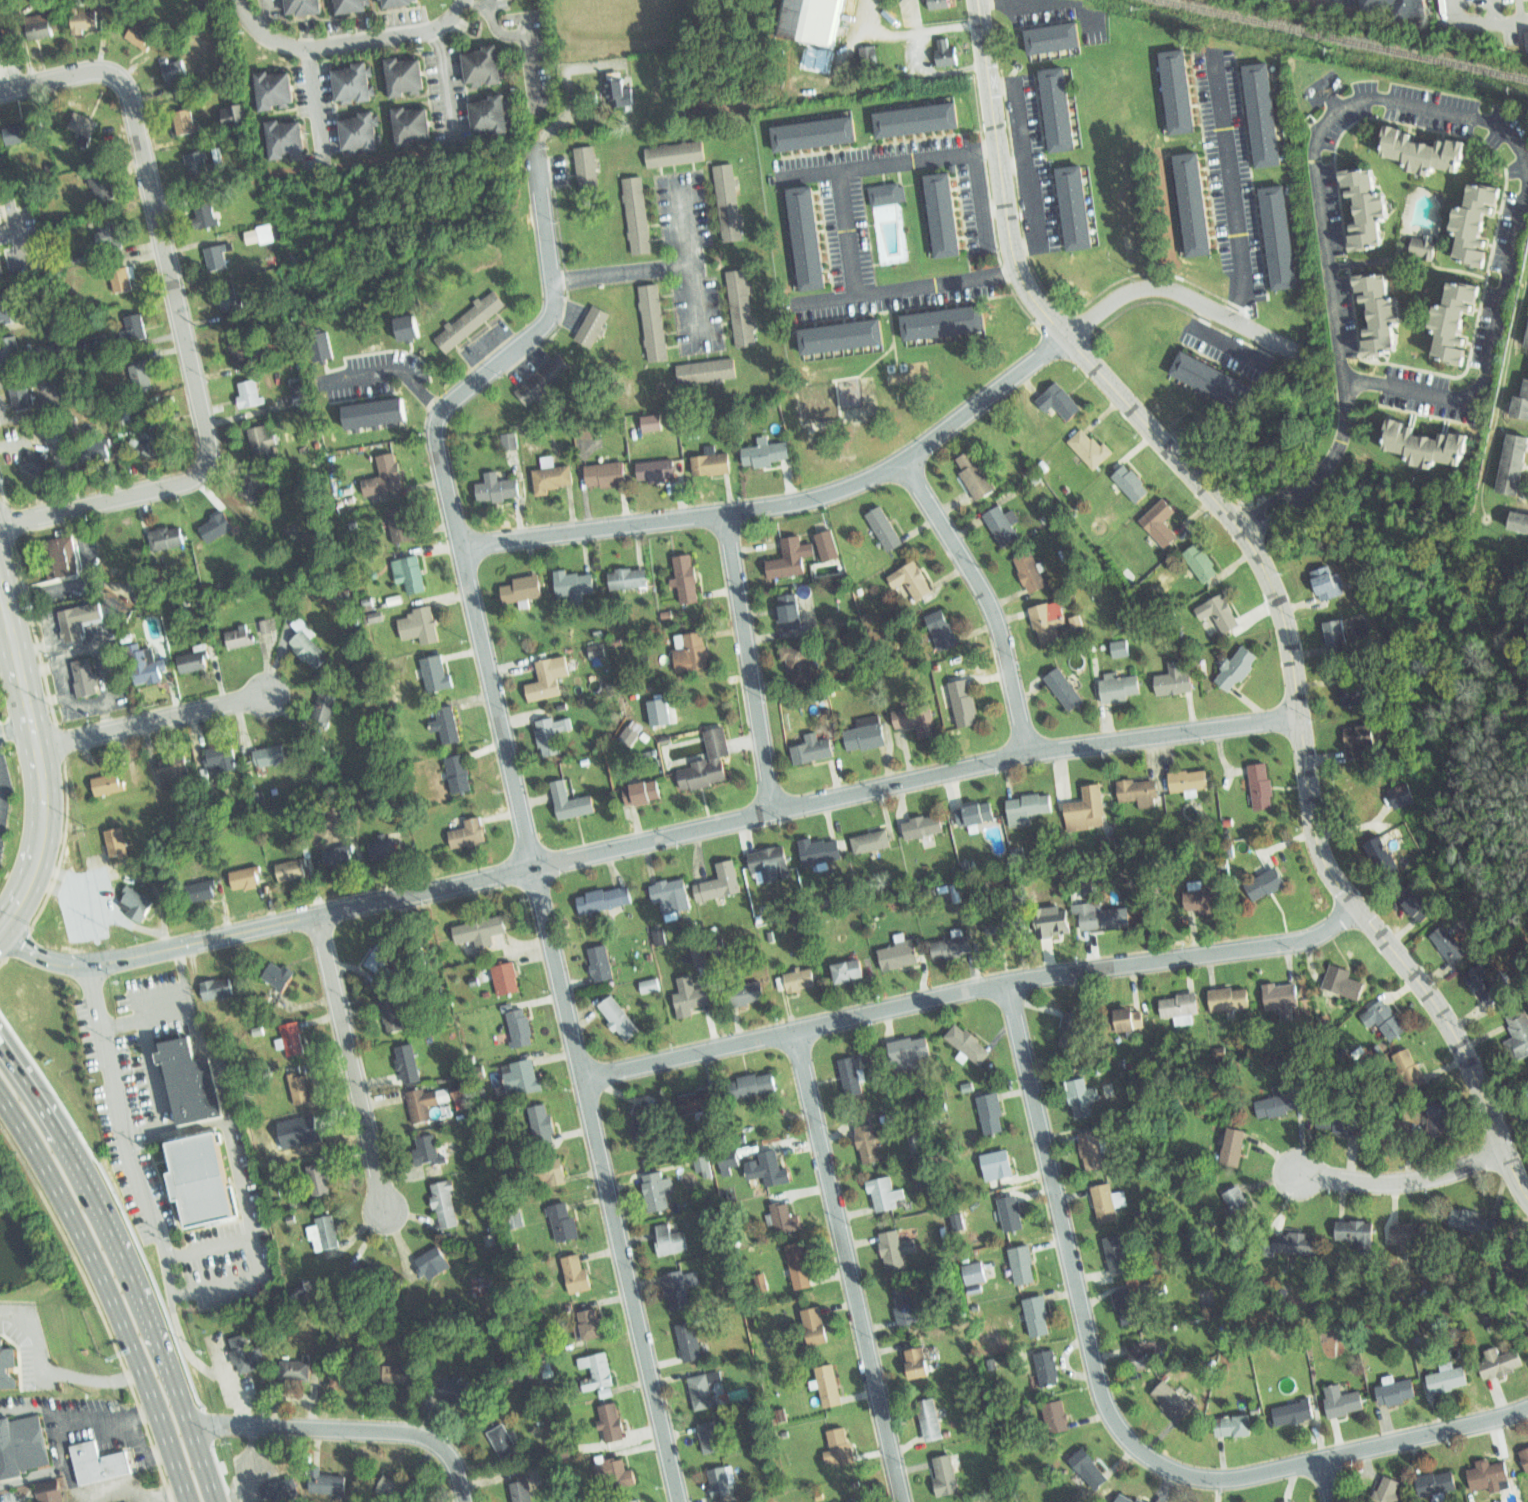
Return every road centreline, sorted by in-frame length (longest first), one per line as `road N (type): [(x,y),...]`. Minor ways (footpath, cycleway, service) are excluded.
road 1 (residential): [(570,66),(575,116),(538,141),(556,280),(550,312),(440,410),(434,435),(681,1501)]
road 2 (residential): [(977,0),(1019,268),(1055,322),(1210,490),(1268,575),(1296,654),(1315,827),(1327,865),(1460,1043),(1527,1194)]
road 3 (residential): [(1302,719),(1015,755),(87,963)]
road 4 (residential): [(1303,357),(1181,293),(1145,286),(1104,307),(901,462),(842,490),(773,507),(461,545)]
road 5 (residential): [(1007,980),(1101,1388),(1140,1451),(1189,1477),(1236,1479),(1527,1409)]
road 6 (residential): [(1317,160),(1346,382),(1477,402),(1520,180),(1508,140),(1494,123),(1366,95),(1328,117),(1317,160)]
road 7 (residential): [(1359,906),(1294,943),(1007,980),(585,1080)]
road 8 (residential): [(0,92),(100,69),(130,89),(212,447),(195,478),(0,522)]
road 9 (residential): [(795,1030),(903,1501)]
road 10 (trunk): [(0,1097),(67,1205),(110,1295),(185,1501)]
road 11 (residential): [(87,963),(126,1137),(174,1296)]
road 12 (trunk): [(152,1341),(101,1222),(0,1049)]
road 13 (primary): [(0,919),(32,866),(43,795),(0,606)]
road 14 (residential): [(185,1424),(416,1431),(455,1460),(470,1501)]
road 15 (residential): [(901,462),(983,590),(1002,633),(1031,753)]
road 16 (residential): [(317,913),(388,1216)]
road 17 (residential): [(726,513),(773,812)]
road 18 (residential): [(238,0),(270,39),(308,48),(423,30),(462,0)]
road 19 (residential): [(268,695),(35,746)]
road 20 (residential): [(1505,1150),(1421,1178),(1355,1181),(1294,1171)]
road 21 (trunk): [(212,1501),(152,1341)]
road 22 (residential): [(679,181),(702,341)]
road 23 (residential): [(556,280),(690,260)]
road 24 (residential): [(440,410),(401,370),(324,383)]

